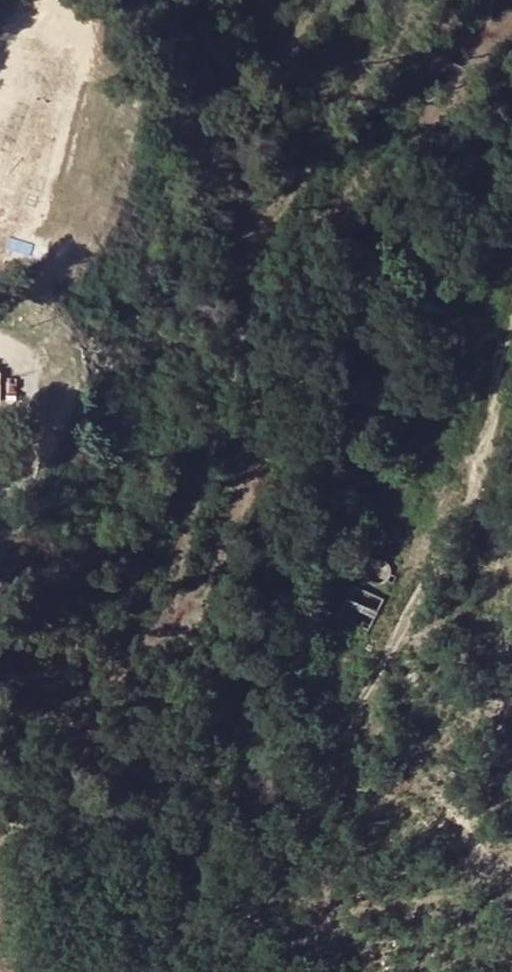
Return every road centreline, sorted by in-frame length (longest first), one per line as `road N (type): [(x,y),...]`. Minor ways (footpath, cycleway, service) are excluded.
road 1 (track): [(12,835),(18,816),(94,747),(131,661),(220,564),(261,458),(309,240),(395,164),(511,17)]
road 2 (track): [(171,617),(254,264),(281,198),(433,0)]

